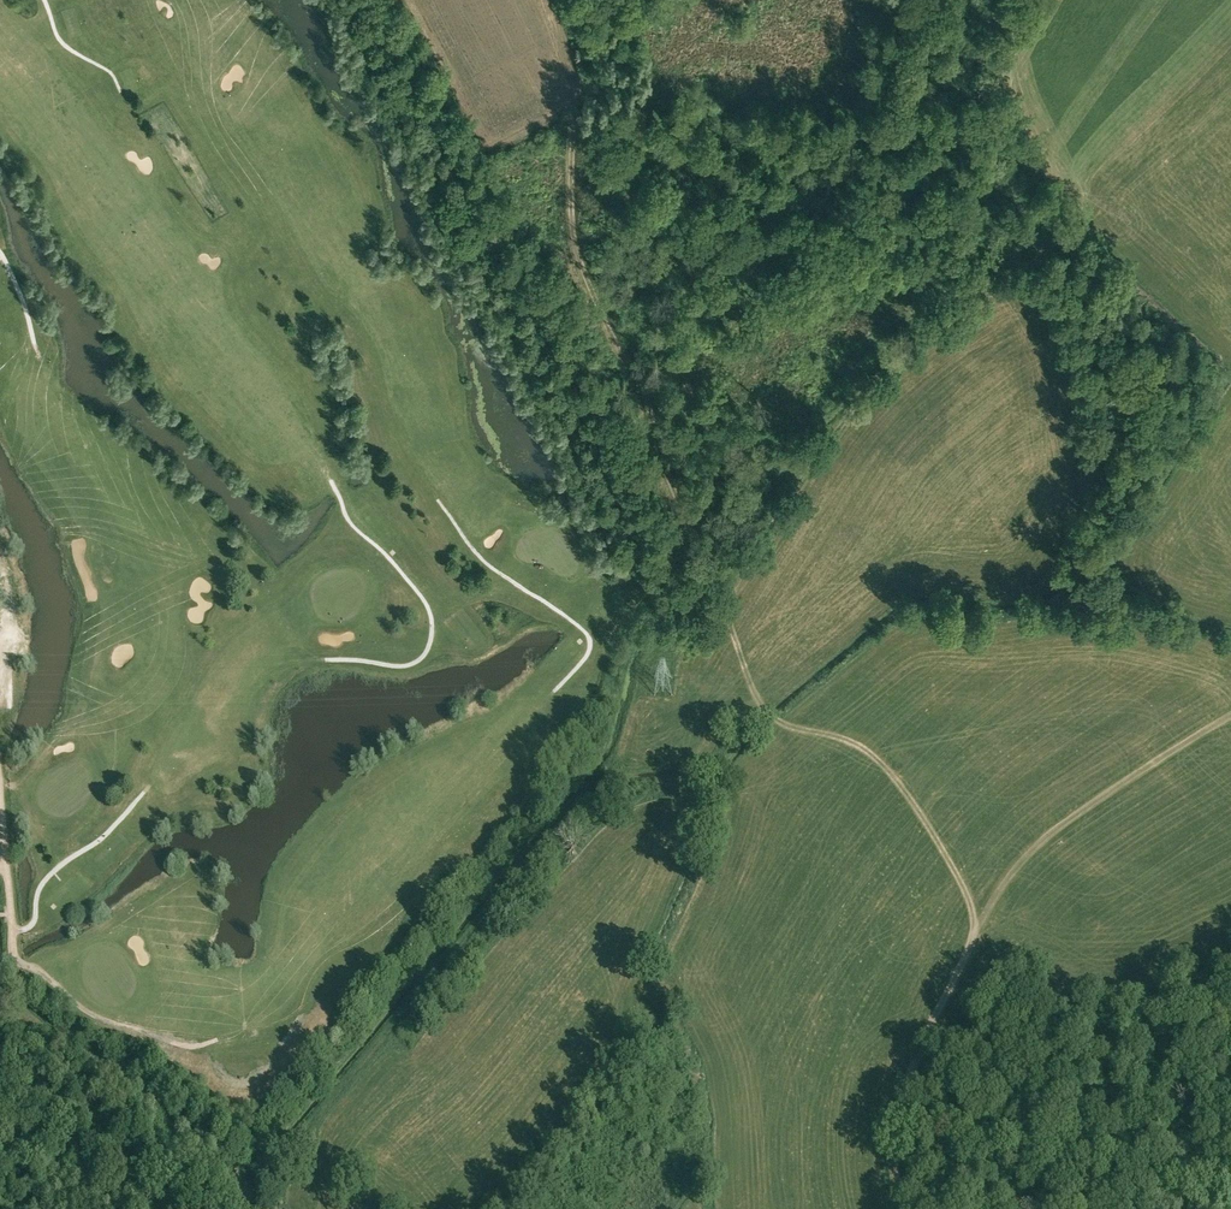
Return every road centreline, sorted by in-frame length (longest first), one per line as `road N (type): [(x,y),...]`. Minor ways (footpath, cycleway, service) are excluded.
road 1 (track): [(1230,716),(996,876),(984,917)]
road 2 (track): [(984,917),(956,984),(903,1067),(893,1106),(893,1208)]
road 3 (track): [(984,917),(884,762),(855,738),(779,724)]
road 4 (track): [(0,794),(15,948),(7,983)]

